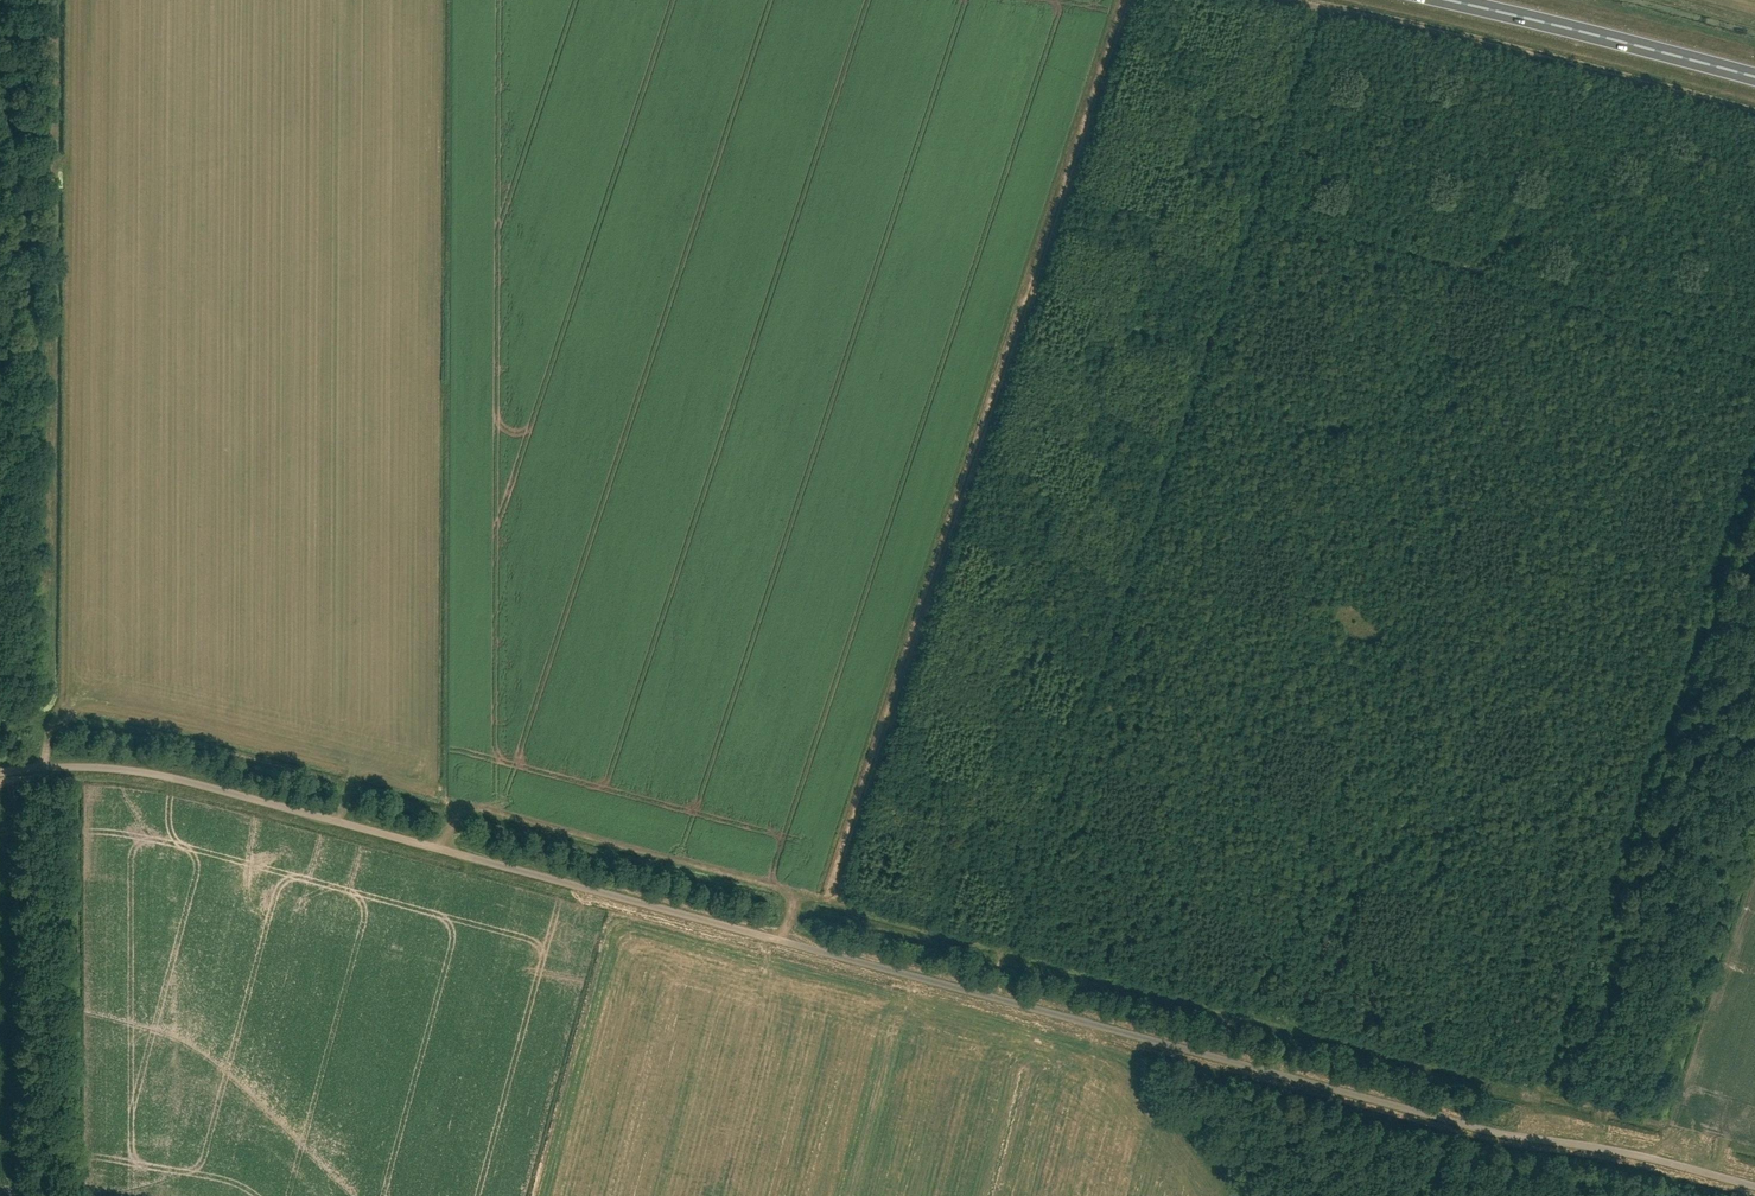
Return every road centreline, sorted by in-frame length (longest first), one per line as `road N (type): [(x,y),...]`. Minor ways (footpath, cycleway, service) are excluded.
road 1 (unclassified): [(0,772),(112,768),(179,779),(1489,1131),(1754,1186)]
road 2 (trunk): [(1754,77),(1449,0)]

